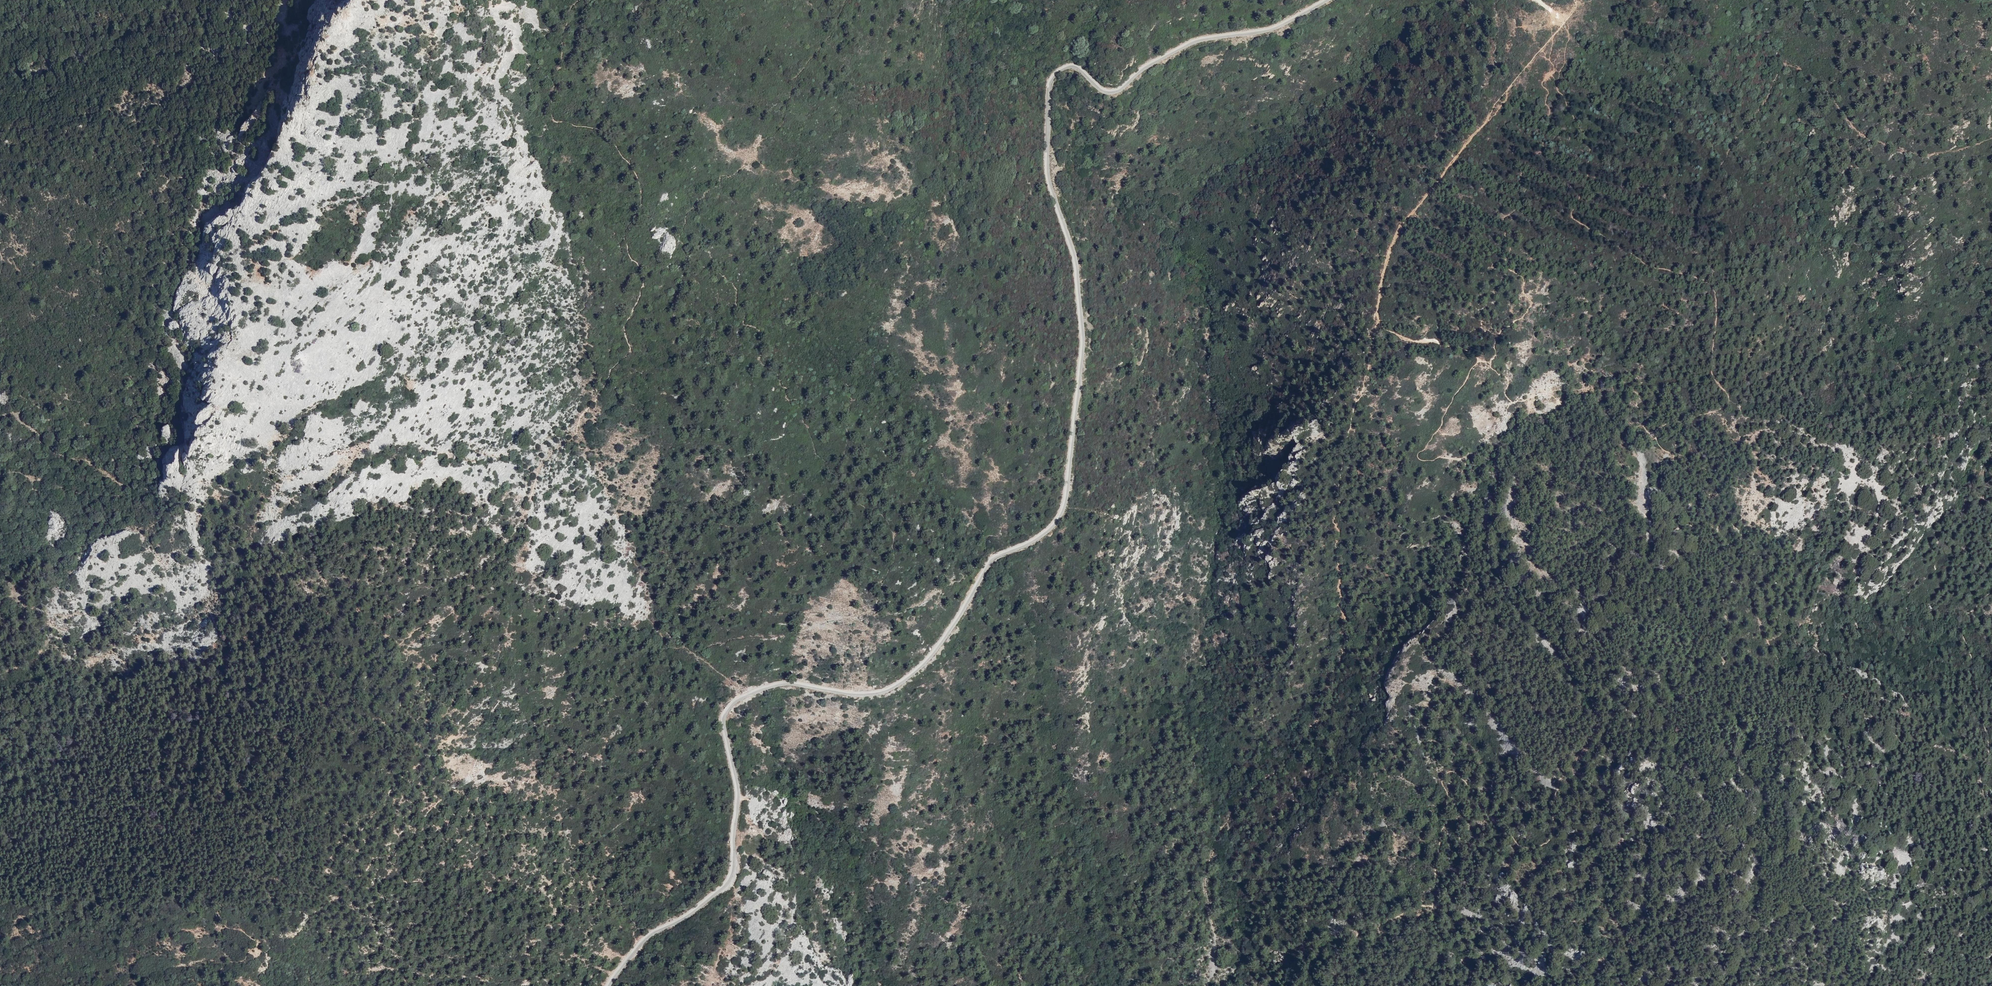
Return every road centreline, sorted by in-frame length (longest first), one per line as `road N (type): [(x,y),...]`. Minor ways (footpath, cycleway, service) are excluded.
road 1 (unclassified): [(610,985),(663,923),(741,868),(726,707),(790,682),(848,693),(891,687),(955,624),(992,557),(1025,543),(1059,514),(1083,356),(1080,282),(1050,183),(1055,71),(1073,63),(1109,92),(1201,38),(1259,32),(1323,0)]
road 2 (track): [(0,477),(17,472),(103,500),(120,492),(99,468),(54,455),(13,413),(0,417)]
road 3 (track): [(1234,814),(1206,867),(1216,967),(1206,985)]

